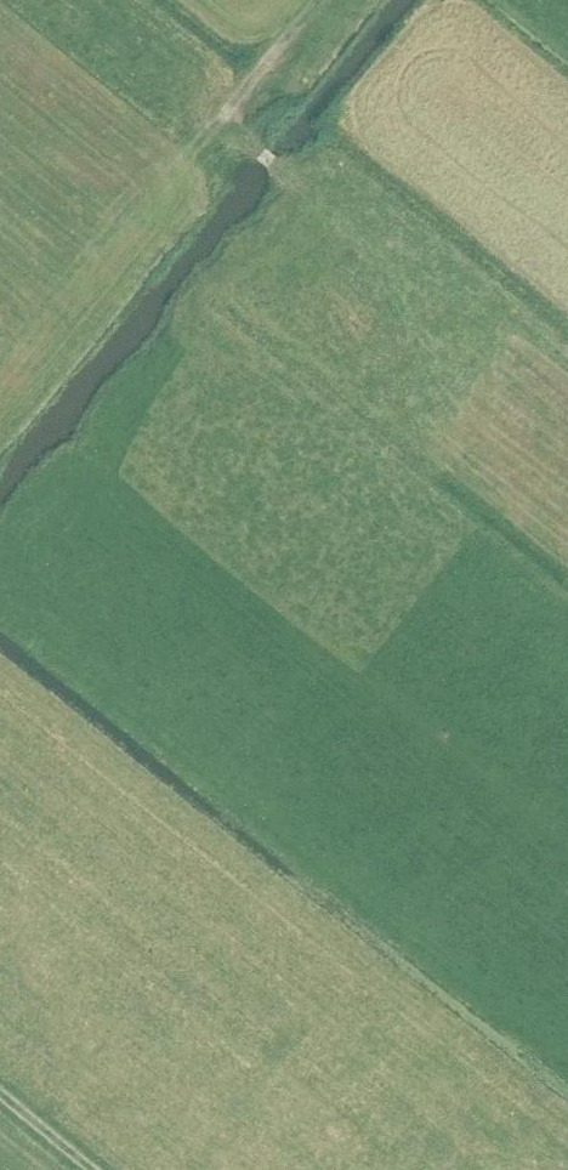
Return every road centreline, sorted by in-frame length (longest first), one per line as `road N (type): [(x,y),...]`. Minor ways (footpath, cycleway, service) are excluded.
road 1 (track): [(99,423),(218,273),(277,233),(296,207),(299,178),(226,115)]
road 2 (track): [(0,426),(226,115)]
road 3 (track): [(226,115),(320,0)]
road 4 (track): [(94,1169),(0,1093)]

